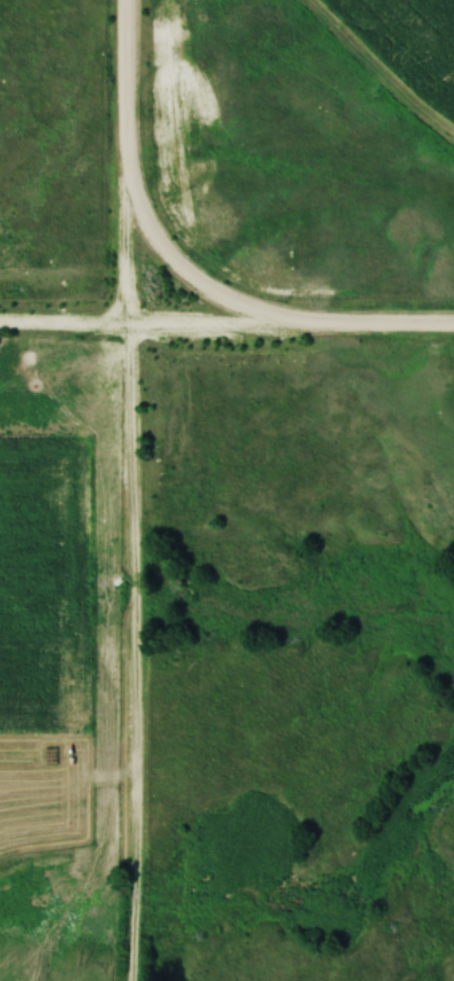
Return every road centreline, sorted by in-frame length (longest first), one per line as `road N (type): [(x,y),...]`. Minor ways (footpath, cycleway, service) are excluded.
road 1 (residential): [(134,980),(143,597),(124,320),(130,150)]
road 2 (residential): [(453,319),(283,315),(244,305),(180,264),(136,190),(127,0)]
road 3 (residential): [(315,318),(0,321)]

